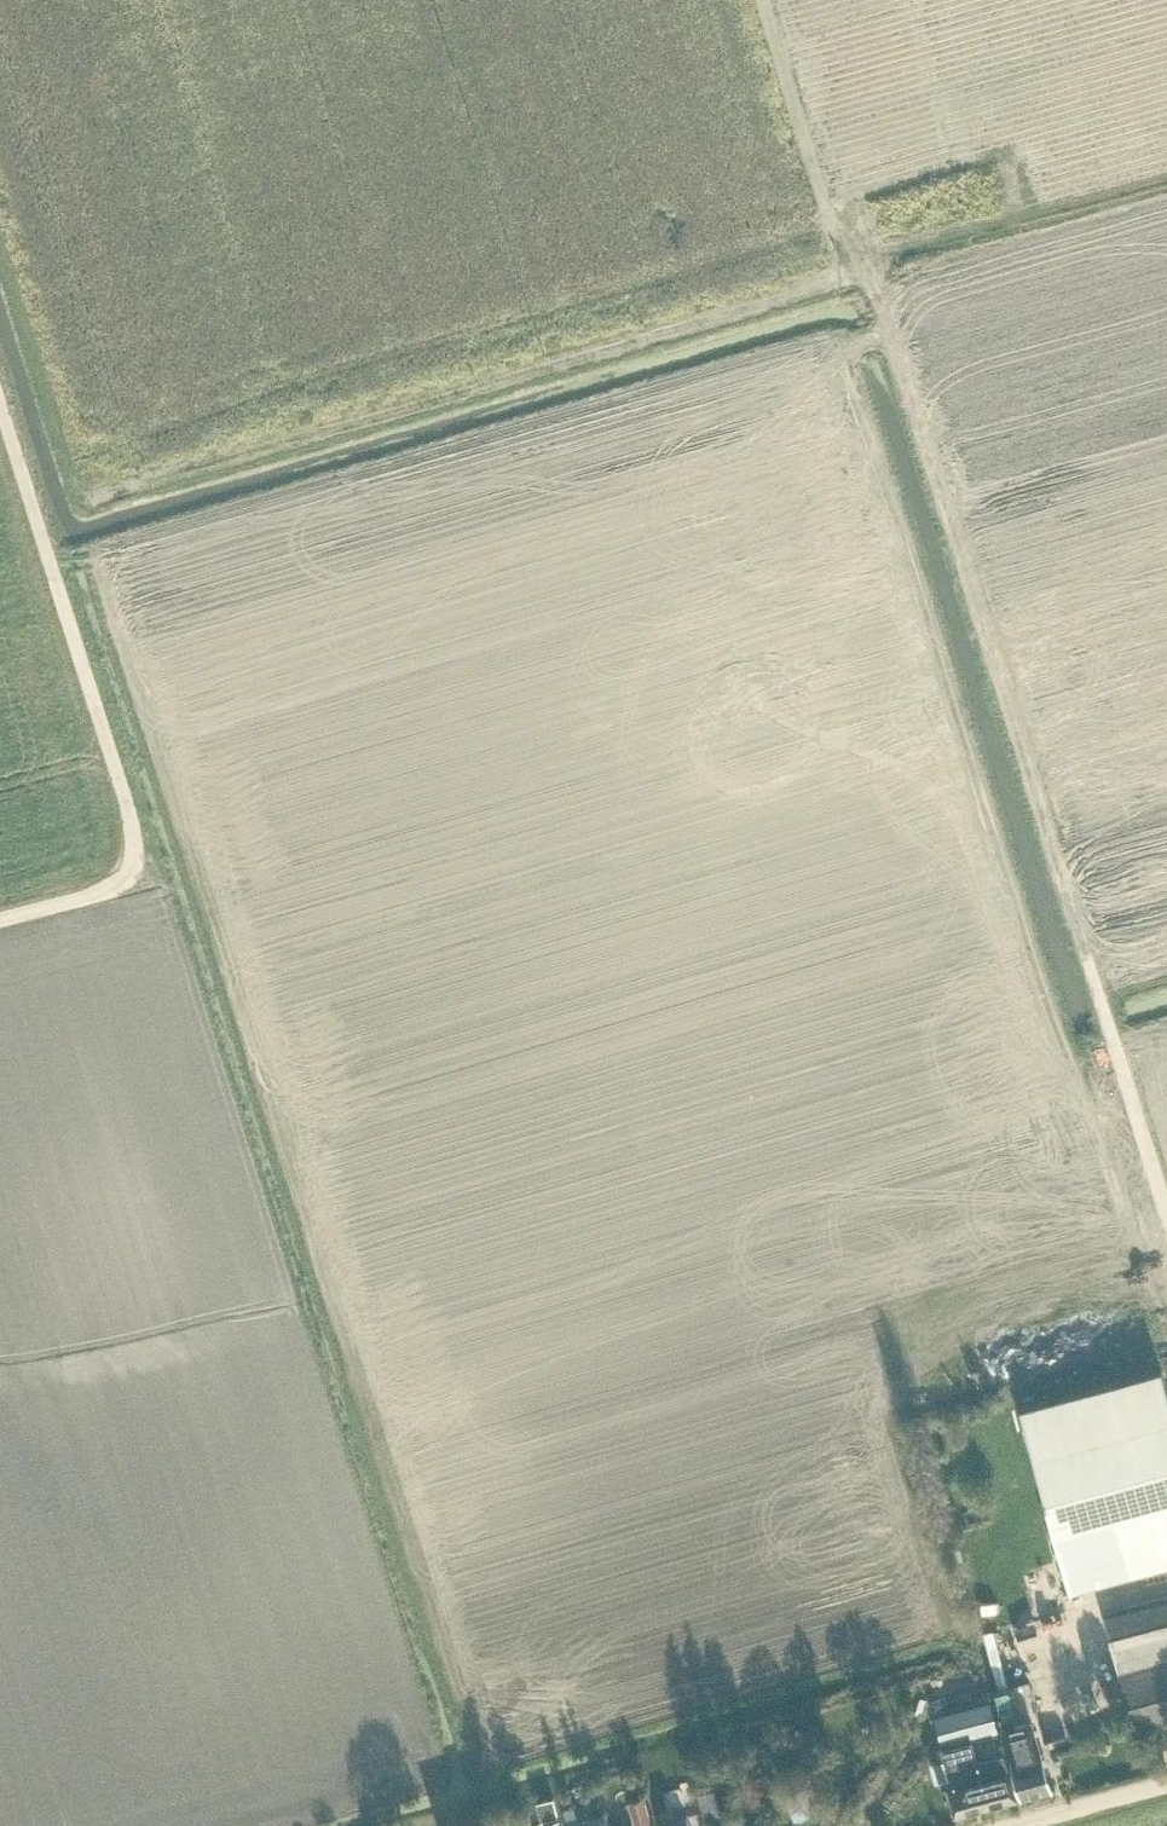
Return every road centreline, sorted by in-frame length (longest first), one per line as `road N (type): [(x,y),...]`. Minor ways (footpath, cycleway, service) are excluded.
road 1 (tertiary): [(1000,1825),(1166,1781)]

